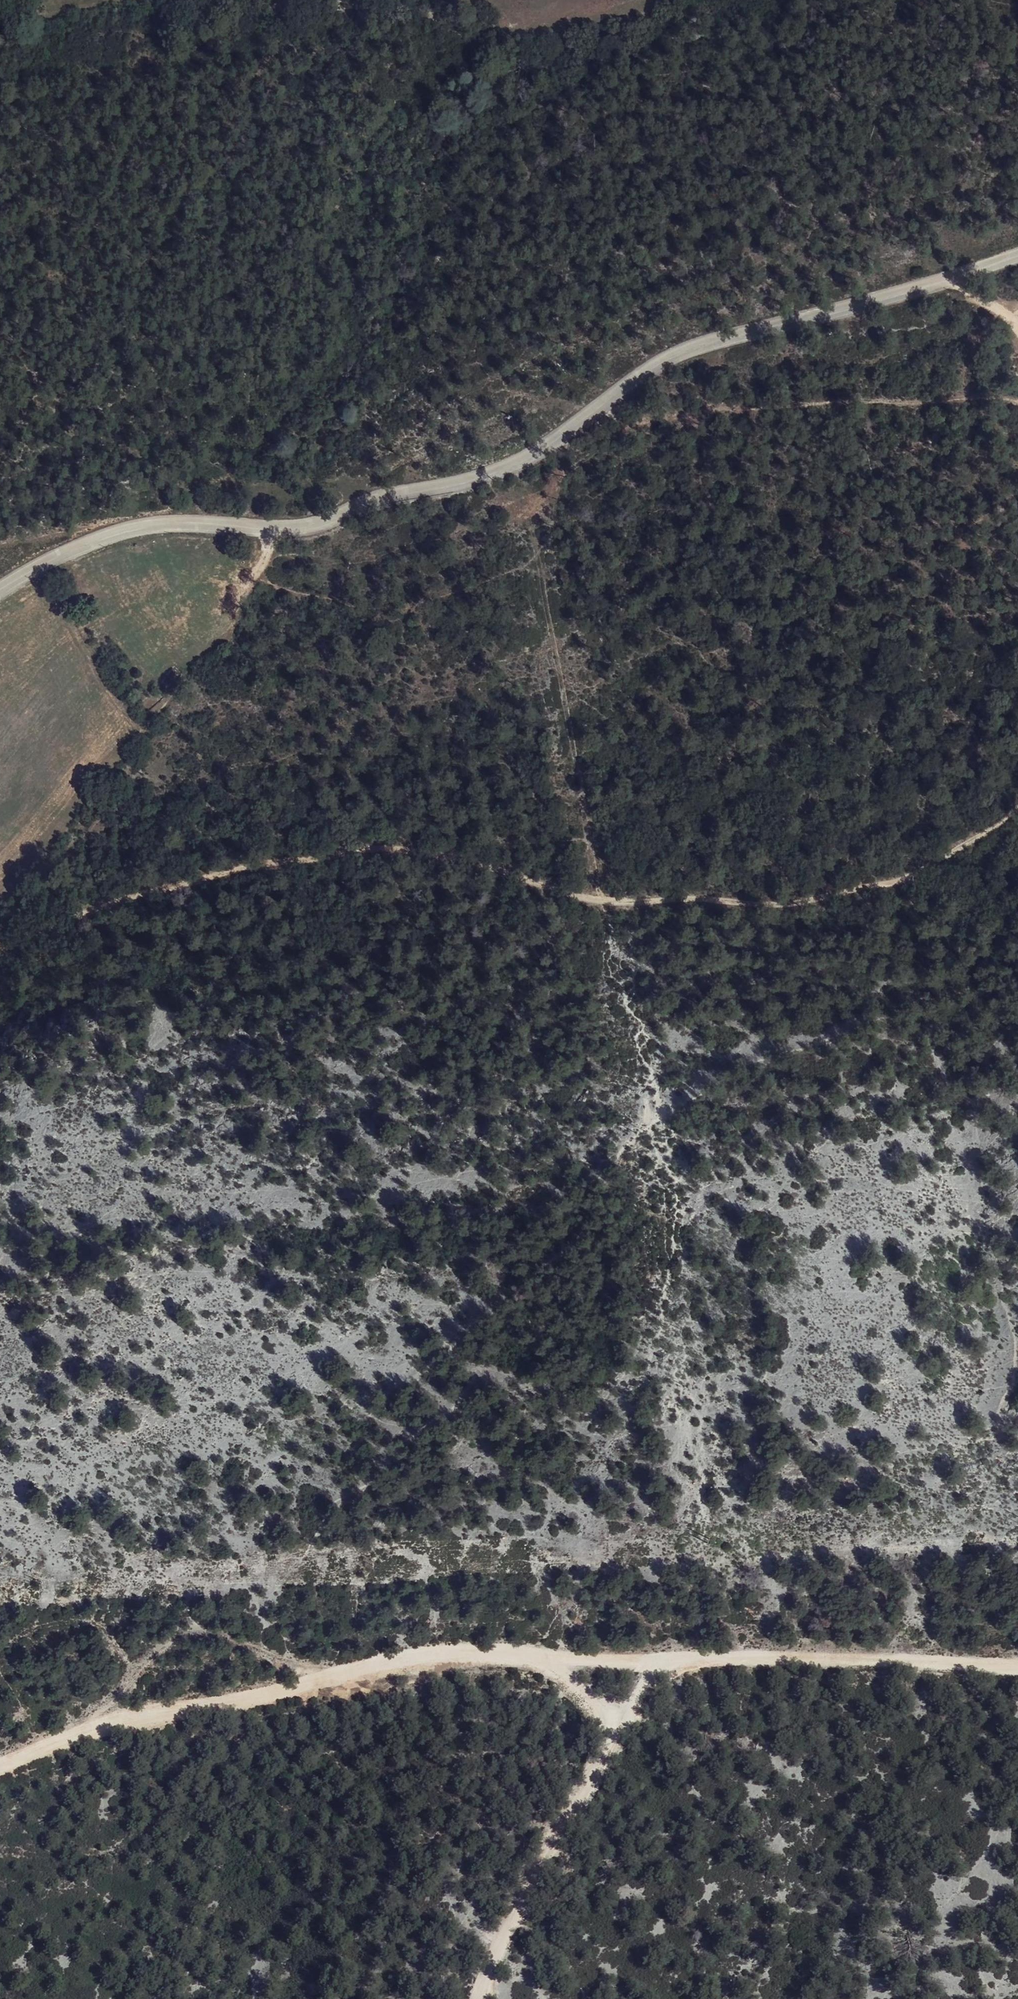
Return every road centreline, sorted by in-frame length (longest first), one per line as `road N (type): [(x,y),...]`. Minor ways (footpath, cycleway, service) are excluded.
road 1 (unclassified): [(0,584),(138,527),(291,530),(476,477),(592,402),(725,334),(1017,261)]
road 2 (track): [(1017,813),(914,879),(866,892),(614,903),(416,839),(124,893),(0,940)]
road 3 (track): [(1017,1668),(414,1663),(137,1717),(0,1763)]

